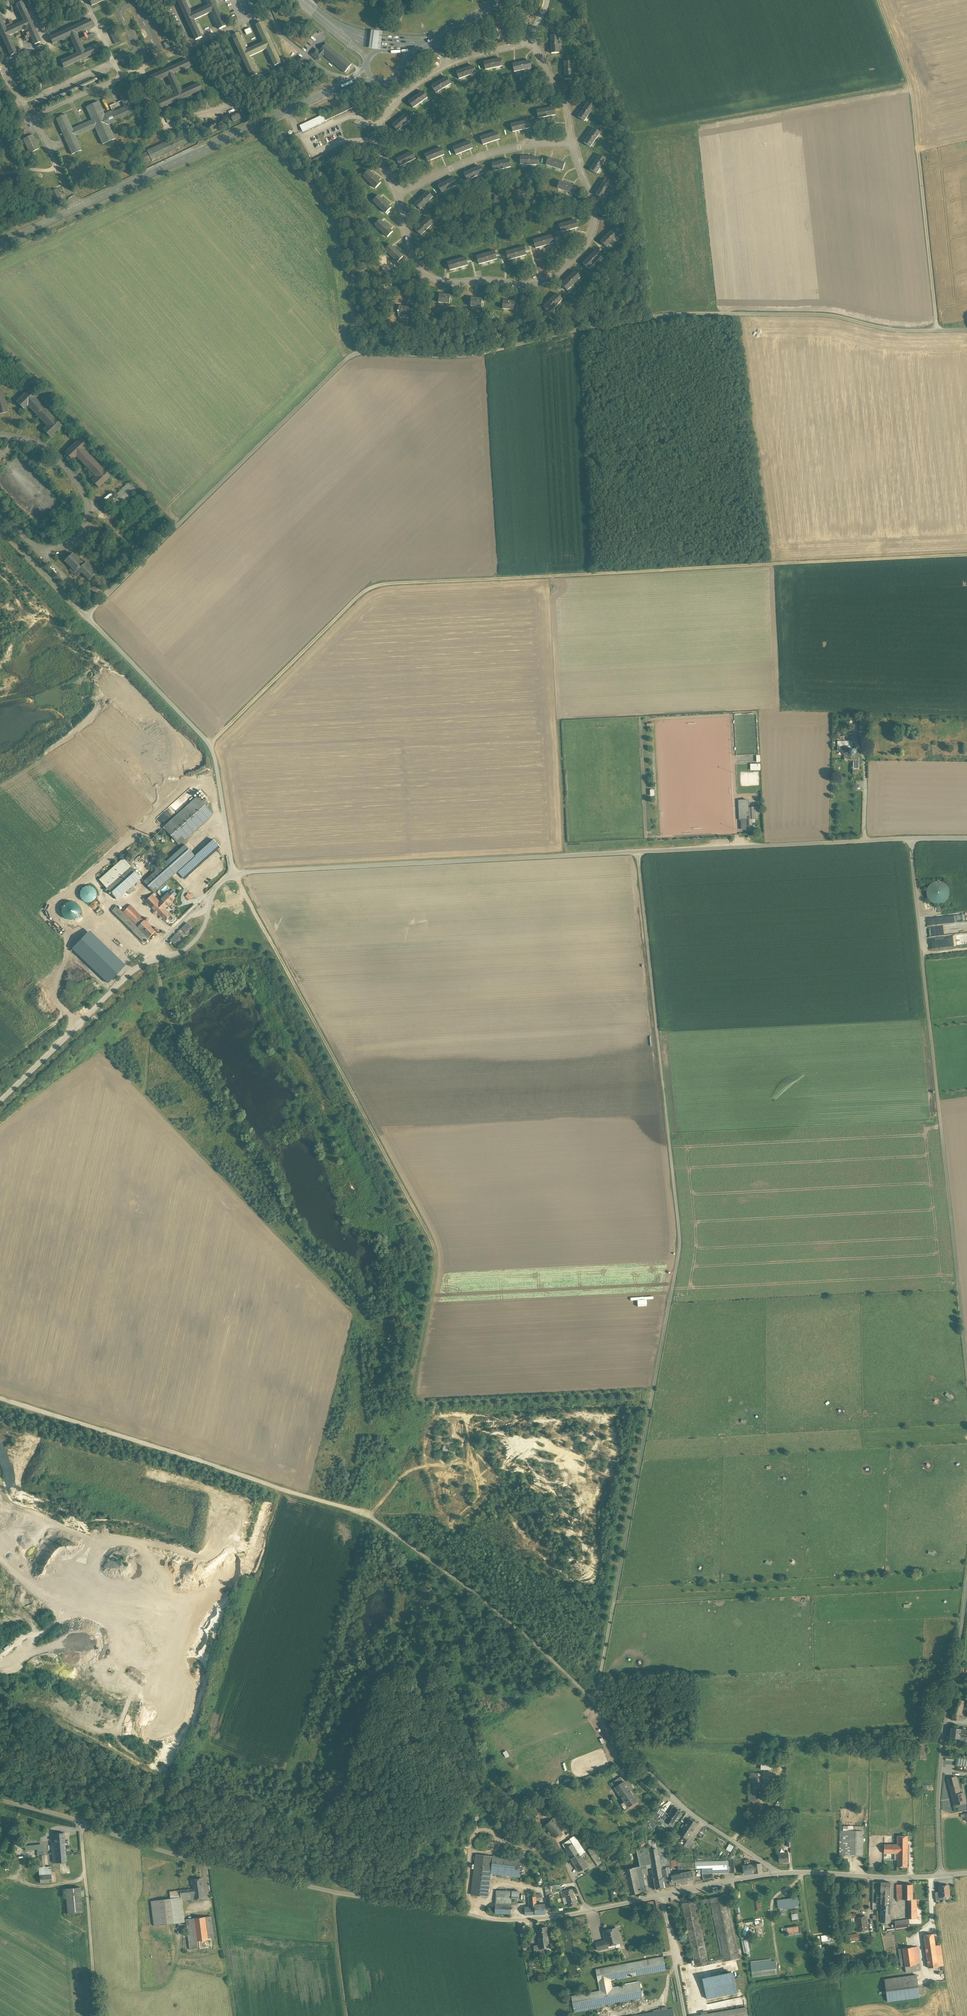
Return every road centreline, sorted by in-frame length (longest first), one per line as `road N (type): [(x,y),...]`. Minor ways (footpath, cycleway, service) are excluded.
road 1 (track): [(966,330),(893,329),(813,314),(655,318),(474,357),(352,357),(86,615)]
road 2 (track): [(966,554),(376,586),(209,743)]
road 3 (track): [(656,1383),(418,1392),(435,1245),(234,872)]
road 4 (track): [(0,1398),(369,1514),(504,1615),(596,1702)]
road 5 (track): [(909,837),(234,872)]
road 6 (track): [(637,850),(681,1235),(656,1383)]
road 7 (track): [(966,1364),(909,837)]
road 8 (unclassified): [(509,1920),(207,1865),(0,1800)]
road 9 (tertiary): [(0,244),(346,83)]
road 10 (residential): [(572,143),(593,225),(576,257),(543,281),(428,276),(413,260),(397,195)]
road 11 (track): [(222,796),(185,788),(91,878),(108,913),(151,958),(214,896)]
road 12 (track): [(234,872),(219,885),(195,943),(151,958),(124,980),(0,1104)]
road 13 (track): [(86,615),(209,743),(234,872)]
road 14 (track): [(656,1383),(602,1681)]
road 15 (residential): [(780,1872),(509,1920)]
road 16 (residential): [(941,1876),(937,1796),(964,1620)]
road 17 (residential): [(397,195),(377,145),(395,103),(452,62),(533,42)]
road 18 (track): [(937,330),(911,86)]
road 19 (residential): [(0,434),(52,452),(87,502),(86,522),(73,540),(33,546)]
road 20 (track): [(81,1824),(98,2015)]
road 21 (residential): [(397,195),(483,155),(572,143)]
road 22 (residential): [(941,1876),(780,1872)]
road 23 (track): [(602,1681),(596,1702),(675,1799)]
road 24 (residential): [(780,1872),(675,1799)]
road 25 (track): [(86,615),(0,527)]
road 26 (track): [(661,1896),(686,2015)]

